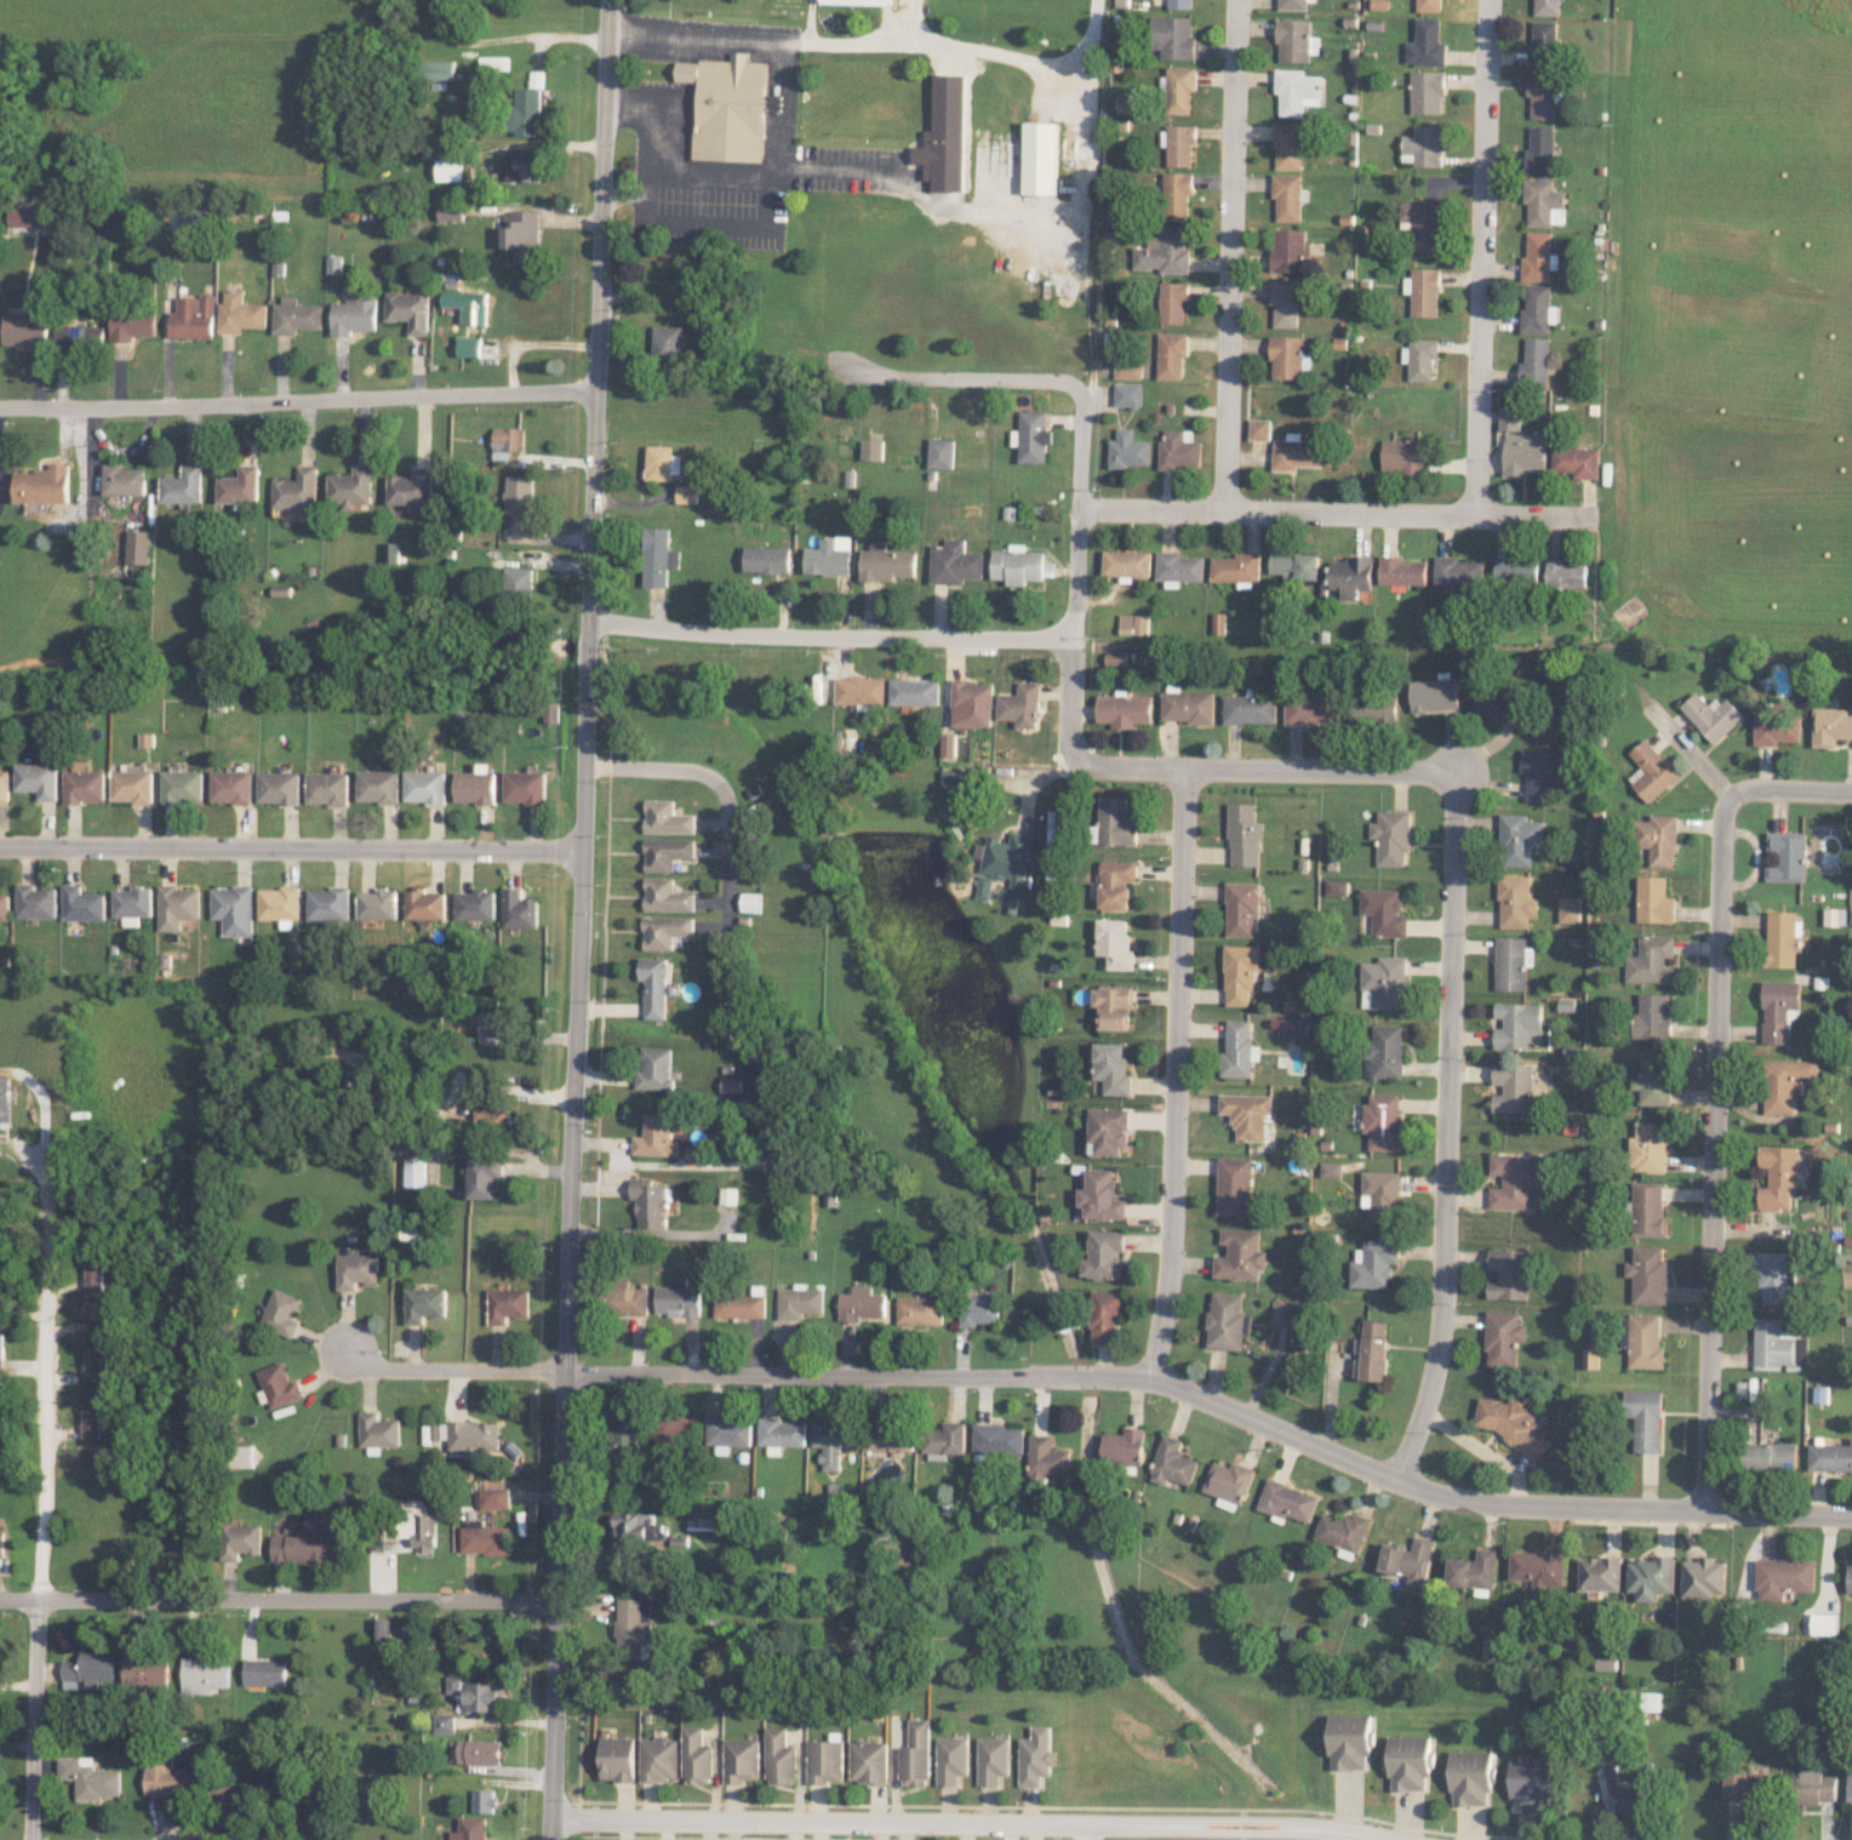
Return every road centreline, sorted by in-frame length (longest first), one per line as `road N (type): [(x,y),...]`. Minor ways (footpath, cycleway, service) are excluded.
road 1 (secondary): [(548,1839),(610,0)]
road 2 (residential): [(564,1371),(1149,1379),(1462,1501),(1851,1515)]
road 3 (residential): [(549,1816),(1309,1829),(1395,1839)]
road 4 (residential): [(1393,1480),(1425,1394),(1440,1324),(1458,772)]
road 5 (residential): [(1705,1510),(1728,800)]
road 6 (residential): [(28,1839),(51,1149)]
road 7 (residential): [(1149,1379),(1171,1235),(1184,768)]
road 8 (residential): [(596,390),(0,406)]
road 9 (residential): [(584,850),(0,845)]
road 10 (residential): [(0,1599),(558,1599)]
road 11 (residential): [(1079,508),(1595,518)]
road 12 (residential): [(1475,515),(1489,0)]
road 13 (residential): [(1223,510),(1237,0)]
road 14 (residential): [(589,621),(713,634),(1070,639)]
road 15 (residential): [(1069,765),(1458,772)]
road 16 (residential): [(1069,765),(1081,401),(1073,385)]
road 17 (residential): [(585,764),(680,770),(718,781),(728,804),(725,931)]
road 18 (residential): [(564,1371),(379,1368),(322,1336)]
road 19 (residential): [(830,375),(1073,385)]
road 20 (residential): [(1728,800),(1750,788),(1851,792)]

